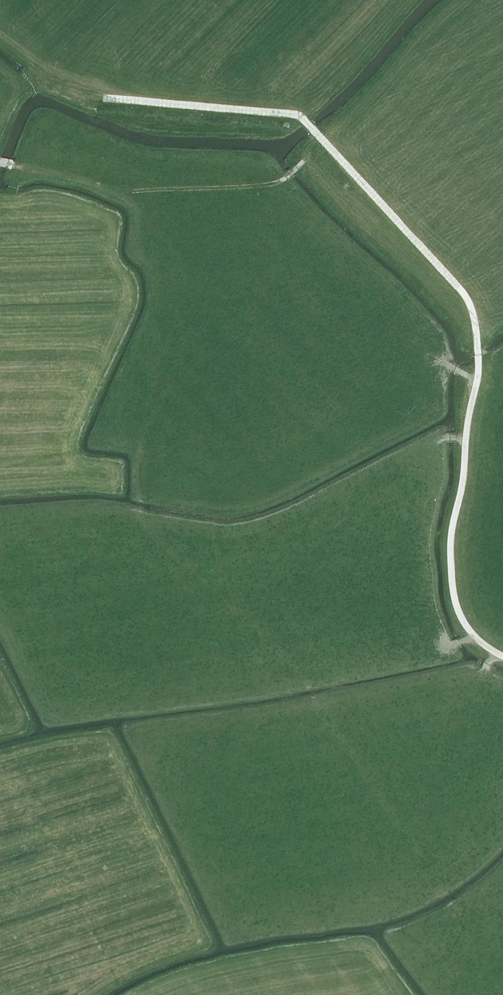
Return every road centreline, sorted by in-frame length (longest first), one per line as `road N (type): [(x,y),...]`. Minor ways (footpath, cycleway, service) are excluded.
road 1 (track): [(0,162),(116,193),(136,213),(155,295),(154,391),(137,470),(141,517),(277,649),(321,712)]
road 2 (track): [(398,225),(460,291),(476,325),(479,367),(453,569),(461,617),(502,656)]
road 3 (track): [(116,193),(272,185),(305,161)]

